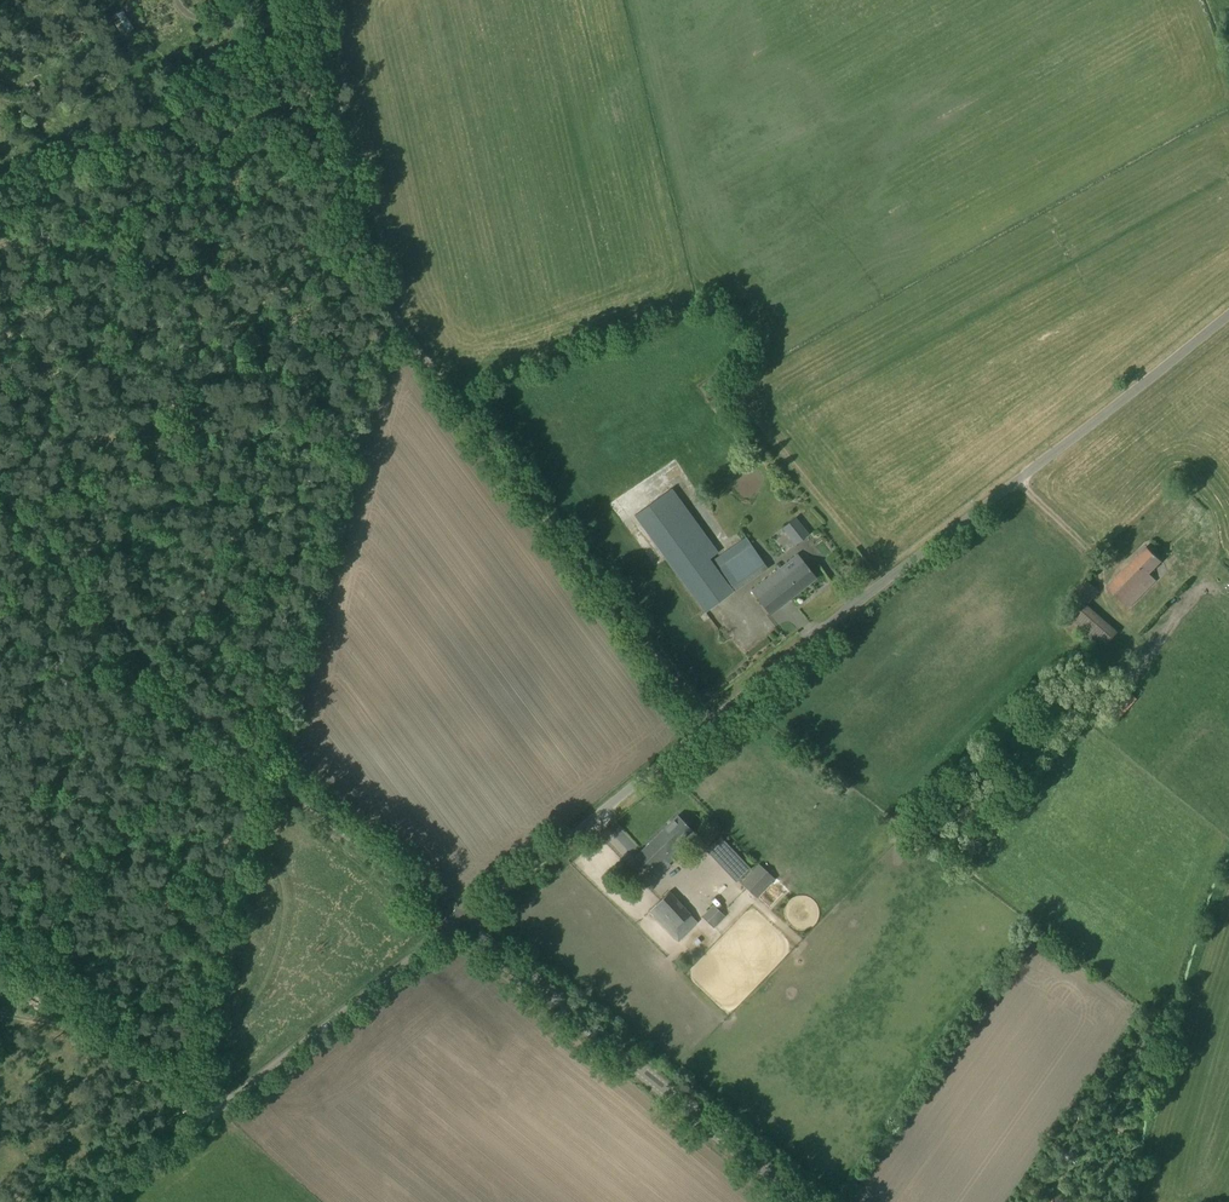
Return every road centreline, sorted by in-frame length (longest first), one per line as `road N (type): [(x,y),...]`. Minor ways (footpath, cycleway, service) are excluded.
road 1 (unclassified): [(459,920),(1228,313)]
road 2 (track): [(709,723),(397,333),(381,297),(314,0)]
road 3 (unclassified): [(459,920),(178,679),(0,475)]
road 4 (unclassified): [(98,1201),(459,920)]
road 5 (unclassified): [(804,1201),(459,920)]

